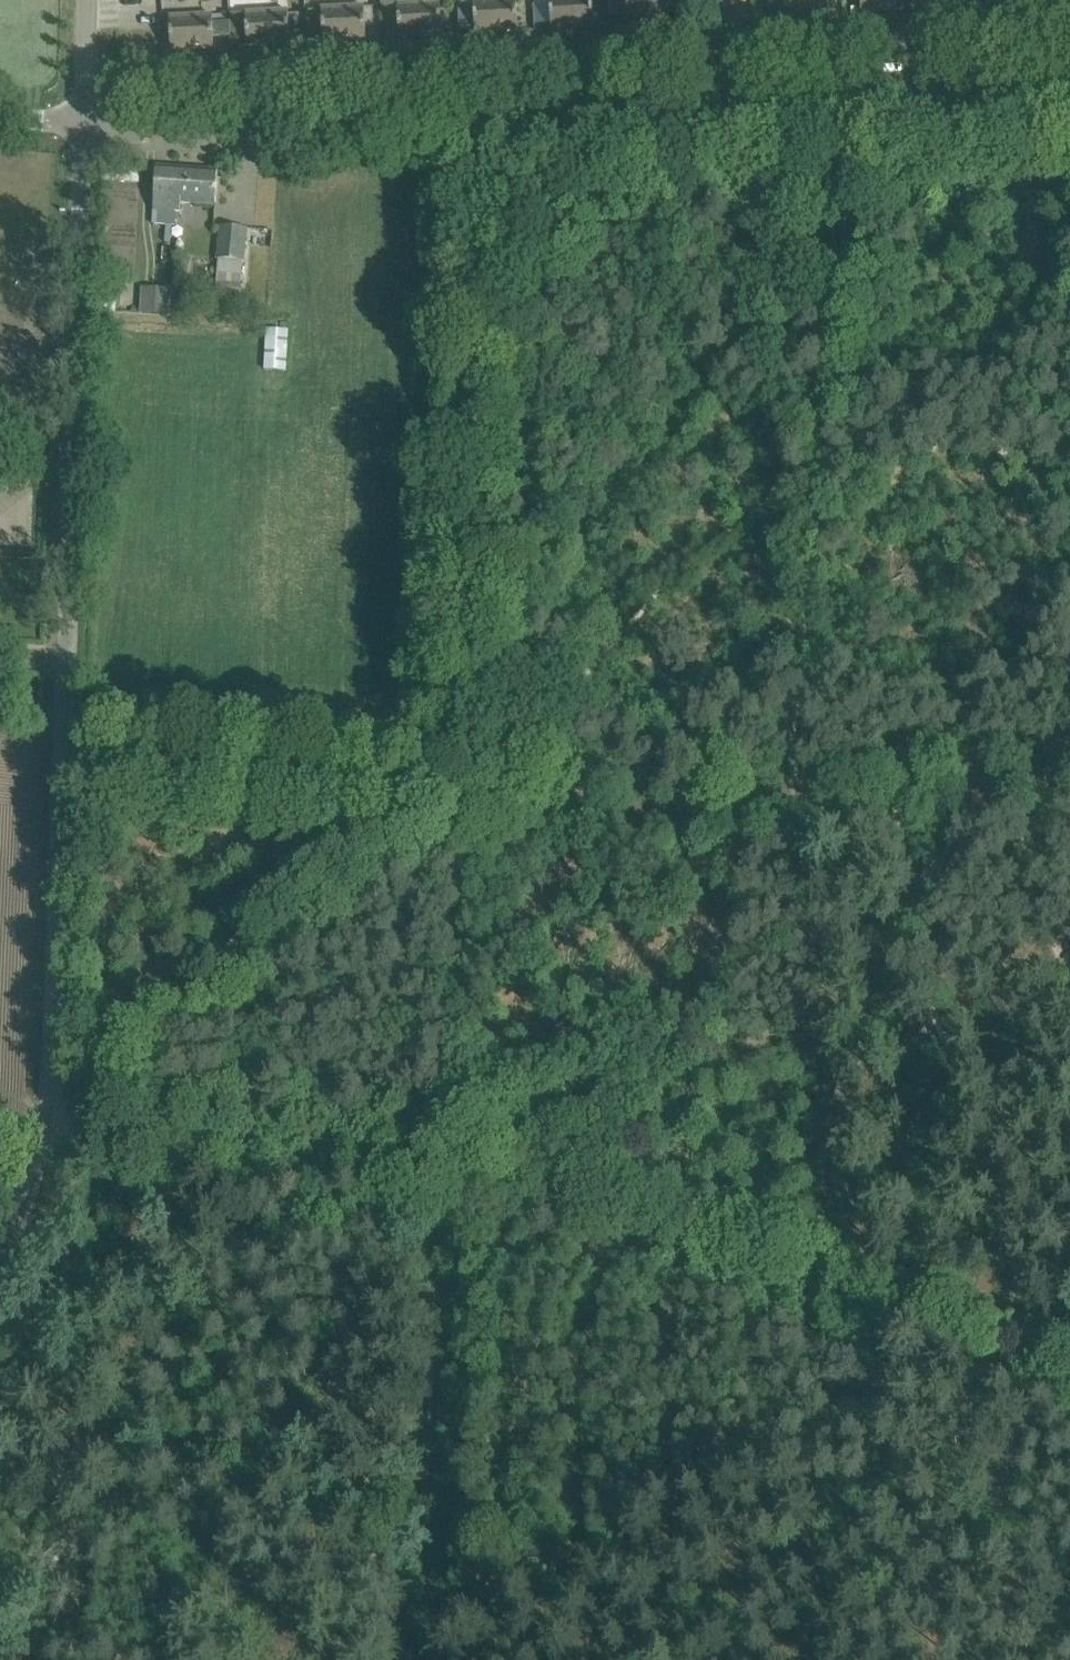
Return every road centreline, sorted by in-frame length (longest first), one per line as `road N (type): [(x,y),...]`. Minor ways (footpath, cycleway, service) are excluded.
road 1 (track): [(847,1300),(855,1272),(797,905),(845,168),(758,95)]
road 2 (unclassified): [(0,1246),(39,1155),(50,1094),(88,125)]
road 3 (track): [(44,1137),(253,1139),(439,1170),(825,1291),(1069,1385)]
road 4 (track): [(440,1137),(469,624),(463,109)]
road 5 (track): [(62,750),(534,792),(779,779)]
road 6 (unclassified): [(88,125),(137,129),(730,95)]
road 7 (unclassified): [(730,95),(1069,79)]
road 8 (residential): [(88,125),(88,0)]

